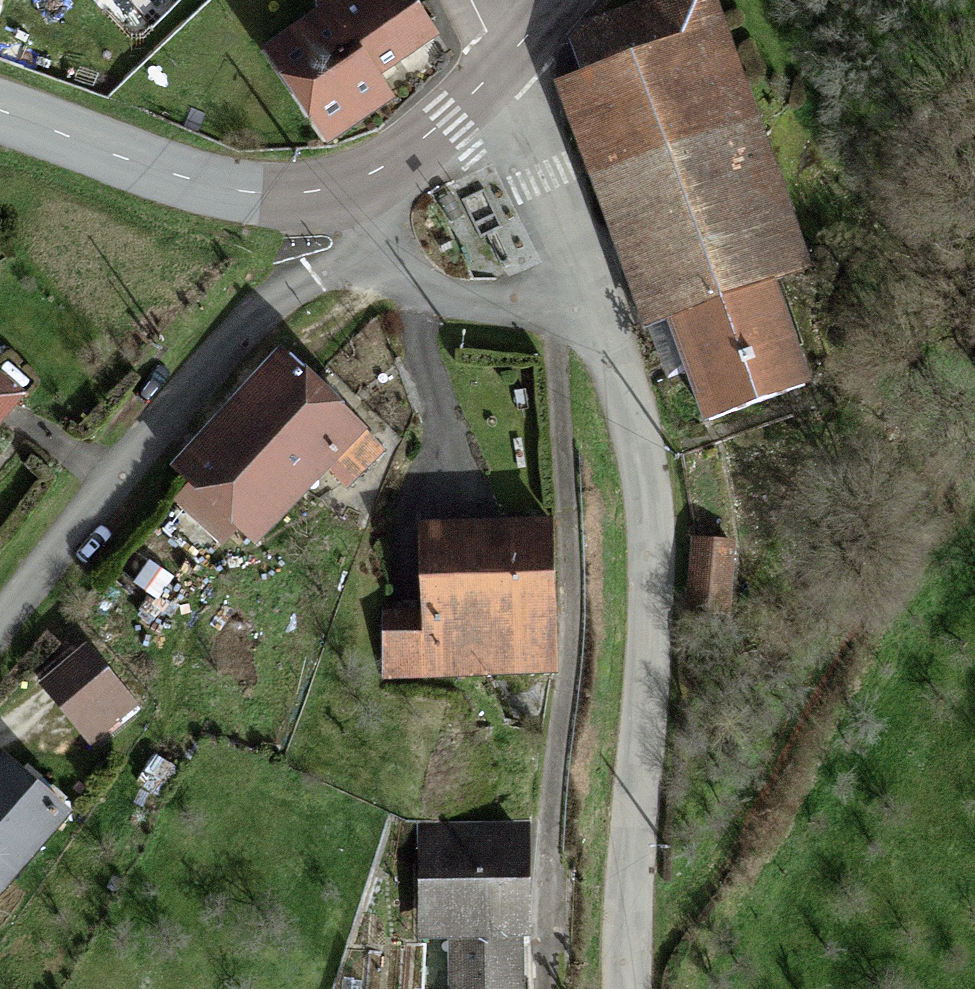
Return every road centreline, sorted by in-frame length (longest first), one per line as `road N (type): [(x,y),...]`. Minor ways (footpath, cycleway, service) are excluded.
road 1 (residential): [(597,293),(629,378),(649,561),(631,988)]
road 2 (residential): [(0,618),(88,500),(262,306),(384,234)]
road 3 (tertiary): [(0,109),(214,184),(287,191),(342,183)]
road 4 (residential): [(501,69),(597,293)]
road 5 (residential): [(597,293),(542,307),(418,275),(384,234)]
road 6 (tertiary): [(342,183),(421,149),(462,121),(501,69)]

